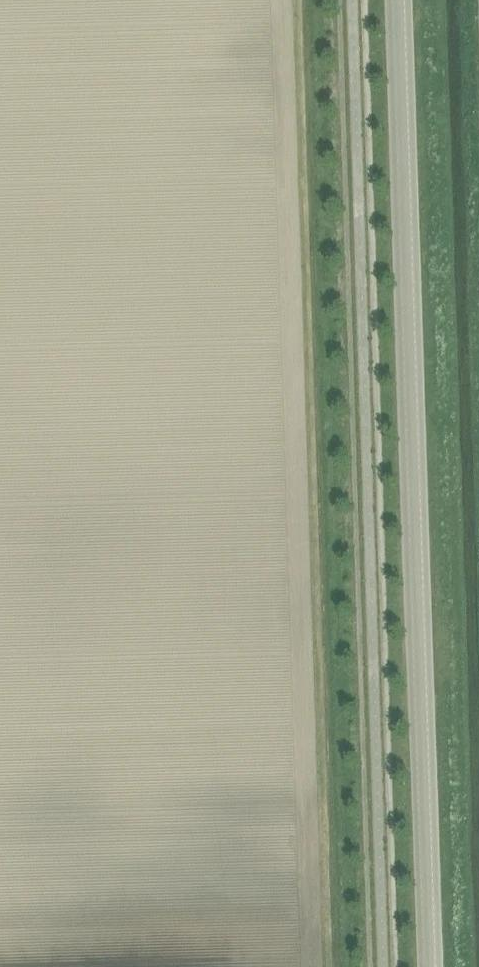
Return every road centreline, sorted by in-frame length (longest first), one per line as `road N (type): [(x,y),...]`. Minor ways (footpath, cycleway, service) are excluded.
road 1 (unclassified): [(430,966),(398,0)]

